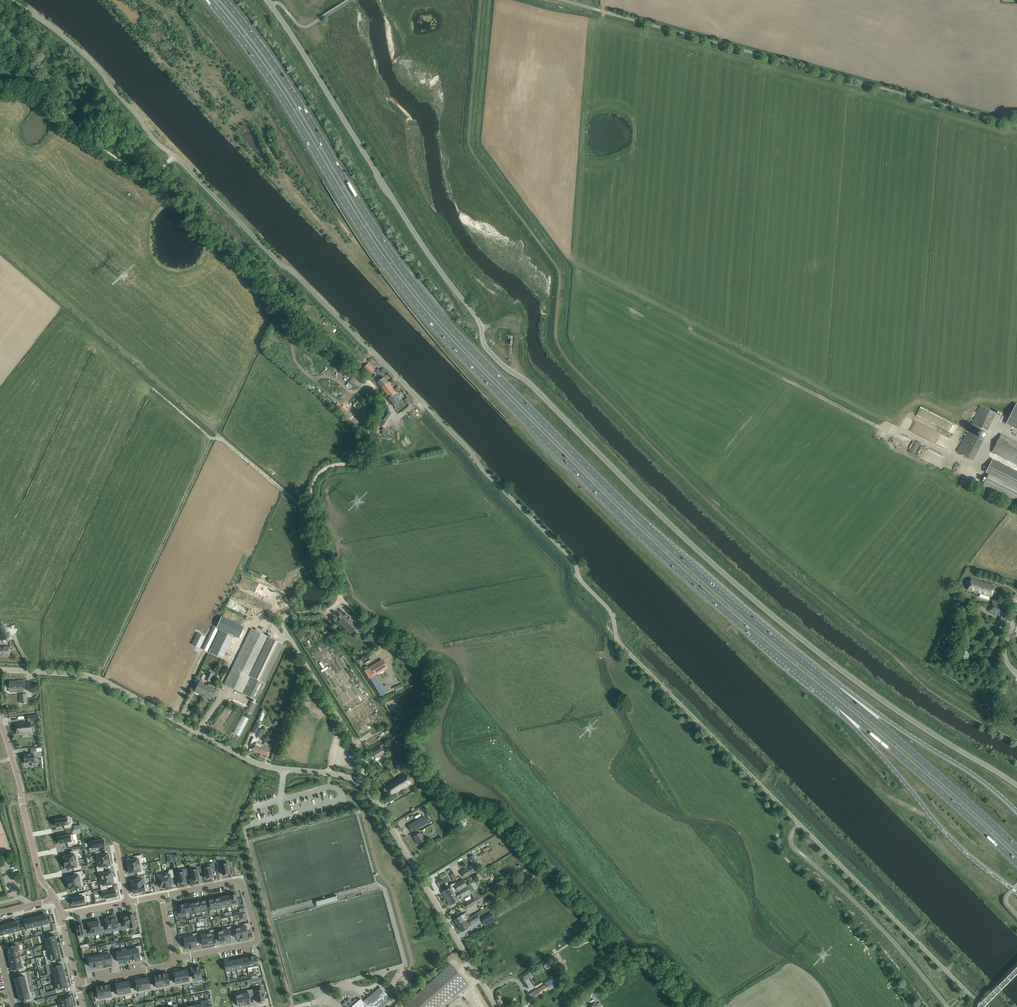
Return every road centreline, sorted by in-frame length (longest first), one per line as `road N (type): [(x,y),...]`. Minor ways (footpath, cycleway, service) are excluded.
road 1 (unclassified): [(1016,786),(895,709),(761,606),(489,351),(479,321),(421,245),(267,0)]
road 2 (track): [(479,0),(469,143),(560,270),(556,339),(572,365),(757,546),(934,687),(992,723)]
road 3 (trunk): [(208,0),(281,96),(387,269),(432,322),(630,523),(833,701)]
road 4 (trunk): [(818,674),(634,513),(458,337),(400,267),(290,90),(222,0)]
road 5 (unclassified): [(420,401),(571,562),(609,609),(627,652),(982,1006)]
road 6 (unclassified): [(6,0),(75,46),(134,121),(416,396)]
road 7 (unclassified): [(1016,124),(607,13)]
road 8 (unclassified): [(359,782),(255,764),(93,677),(0,669)]
road 9 (track): [(356,369),(380,400),(366,452),(325,467),(310,504),(339,591),(389,634)]
road 10 (trunk): [(833,701),(964,854),(1016,892)]
road 11 (trunk): [(1016,848),(818,674)]
road 12 (unclassified): [(496,1006),(359,782)]
road 13 (unclassified): [(359,782),(361,755),(281,621),(286,613),(321,609),(339,591)]
road 14 (trunk): [(833,701),(1016,863)]
road 15 (trunk): [(1016,811),(818,674)]
road 16 (residential): [(161,896),(240,881),(257,934),(251,943),(176,960)]
road 17 (residential): [(55,899),(40,880),(0,724)]

